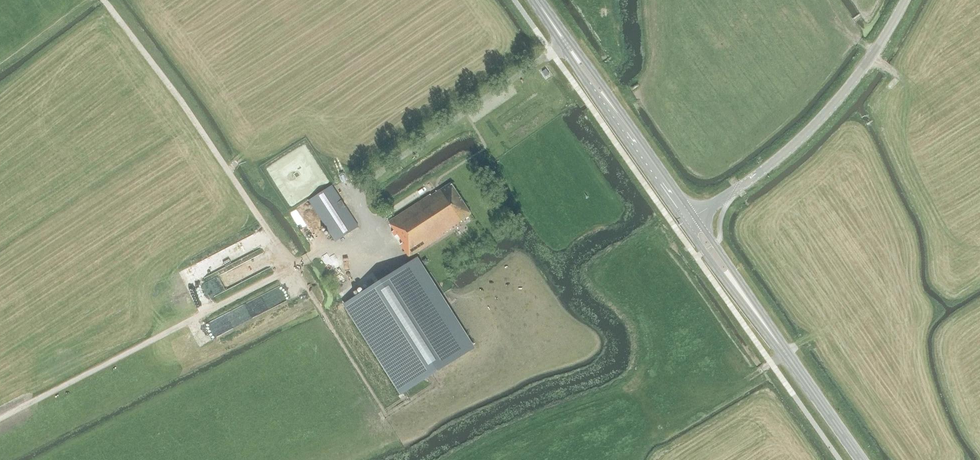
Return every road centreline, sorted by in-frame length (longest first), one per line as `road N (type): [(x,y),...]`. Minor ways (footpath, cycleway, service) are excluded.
road 1 (track): [(320,251),(0,418)]
road 2 (track): [(289,268),(104,0)]
road 3 (tertiary): [(695,216),(823,116),(905,0)]
road 4 (primary): [(545,12),(685,223)]
road 5 (primary): [(695,216),(545,12)]
road 6 (track): [(295,264),(385,414),(436,385)]
road 7 (primary): [(685,223),(778,343)]
road 8 (primary): [(778,343),(695,216)]
road 9 (primary): [(861,459),(778,343)]

